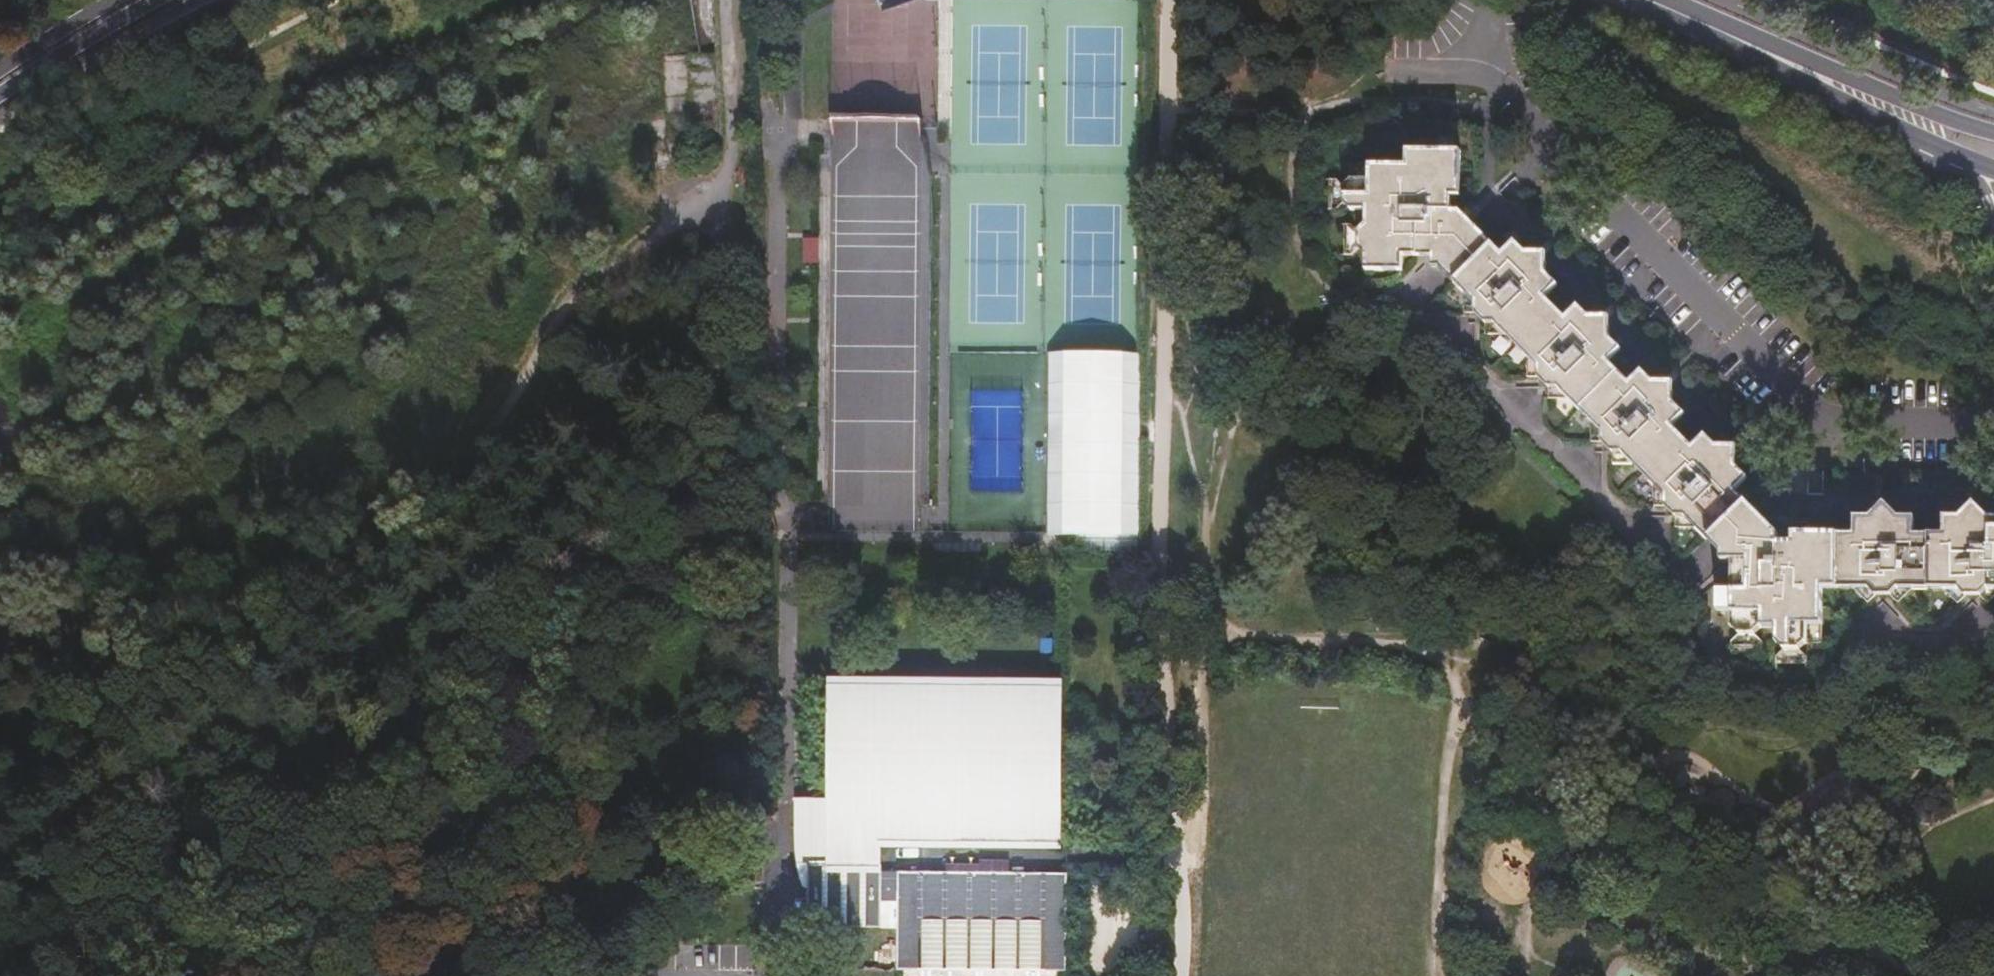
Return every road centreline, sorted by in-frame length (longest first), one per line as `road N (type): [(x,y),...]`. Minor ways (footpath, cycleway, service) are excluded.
road 1 (track): [(725,0),(719,216),(651,631),(378,975)]
road 2 (track): [(0,614),(81,621),(224,610),(367,539),(435,488),(512,406),(531,362),(613,258),(719,216)]
road 3 (secondary): [(1993,132),(1752,34),(1722,31)]
road 4 (secondary): [(1722,31),(1744,52),(1934,146)]
road 5 (secondary): [(136,0),(0,80)]

